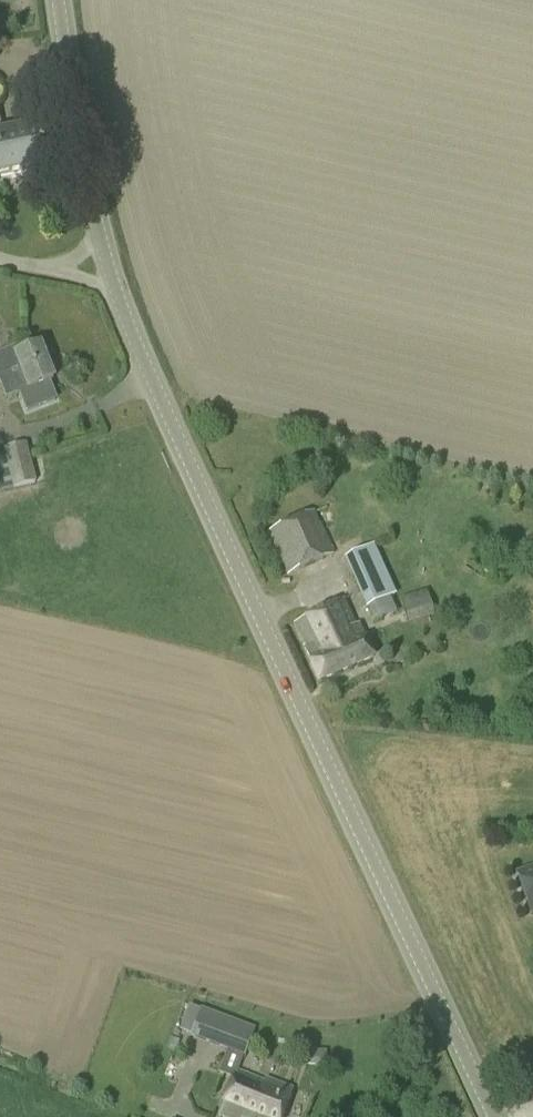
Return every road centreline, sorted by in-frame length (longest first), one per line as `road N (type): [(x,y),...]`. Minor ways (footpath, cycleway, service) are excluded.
road 1 (tertiary): [(496,1116),(315,742),(128,316),(97,213),(61,0)]

